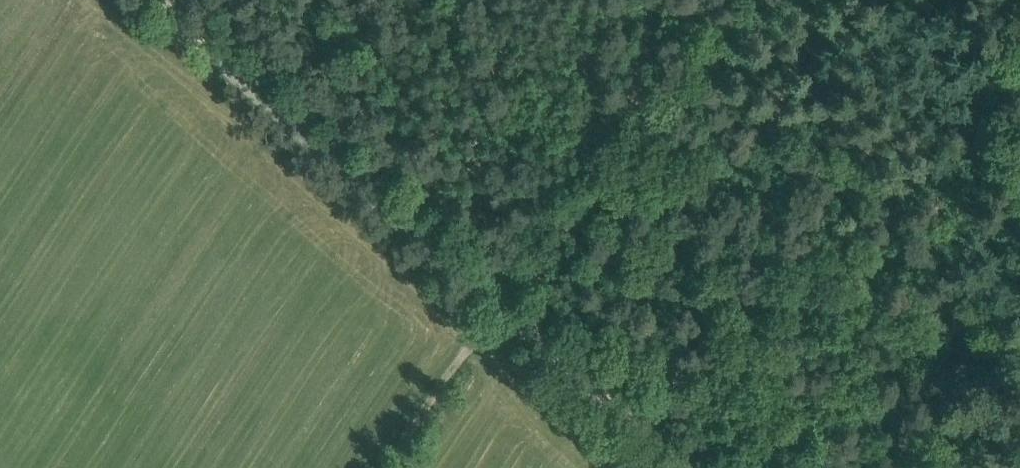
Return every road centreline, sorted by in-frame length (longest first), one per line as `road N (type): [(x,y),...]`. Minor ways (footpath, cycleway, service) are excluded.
road 1 (track): [(505,305),(167,0)]
road 2 (track): [(505,305),(745,0)]
road 3 (track): [(686,467),(505,305)]
road 4 (track): [(391,467),(500,315)]

